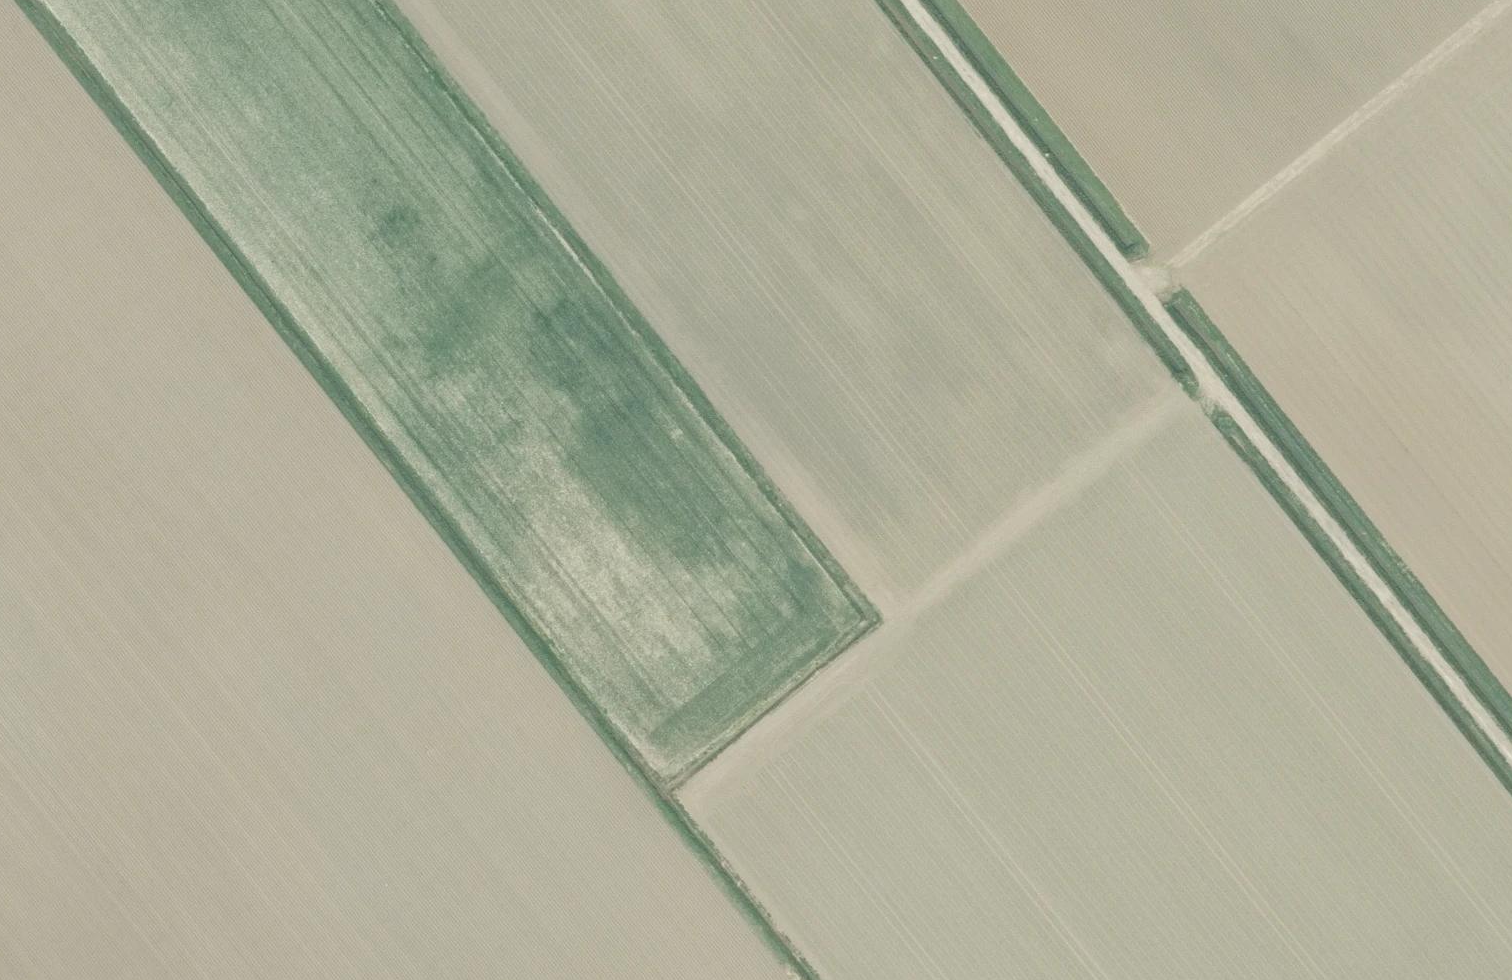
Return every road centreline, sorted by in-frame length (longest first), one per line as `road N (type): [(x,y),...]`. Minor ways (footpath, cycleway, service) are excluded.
road 1 (track): [(1511,755),(909,0)]

